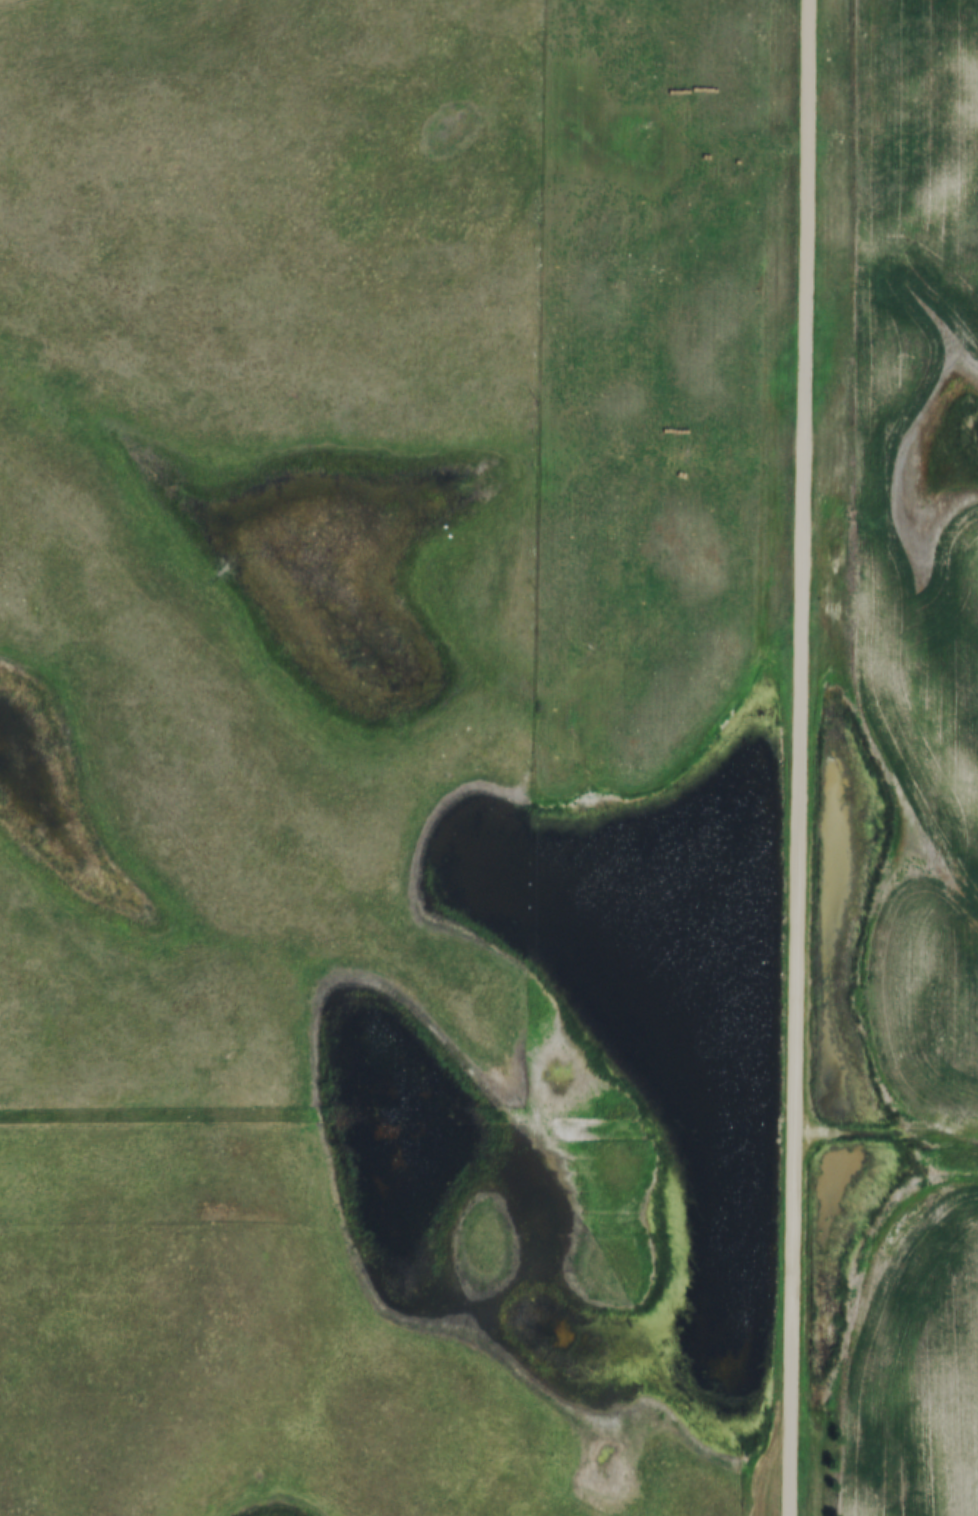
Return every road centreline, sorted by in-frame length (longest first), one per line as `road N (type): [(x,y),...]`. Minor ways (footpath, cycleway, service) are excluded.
road 1 (residential): [(792,1515),(813,0)]
road 2 (track): [(796,1131),(977,1129)]

